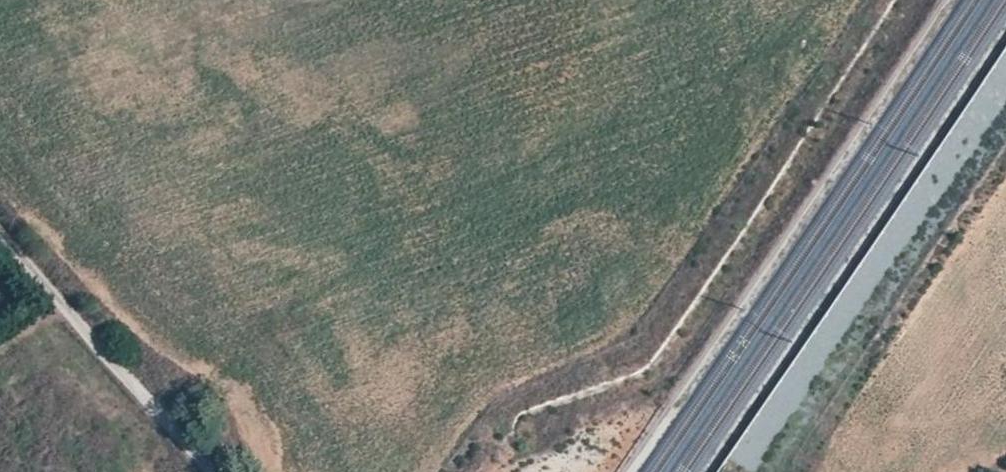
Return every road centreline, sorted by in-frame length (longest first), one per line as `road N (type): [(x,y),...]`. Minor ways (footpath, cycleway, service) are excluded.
road 1 (track): [(209,471),(0,231)]

